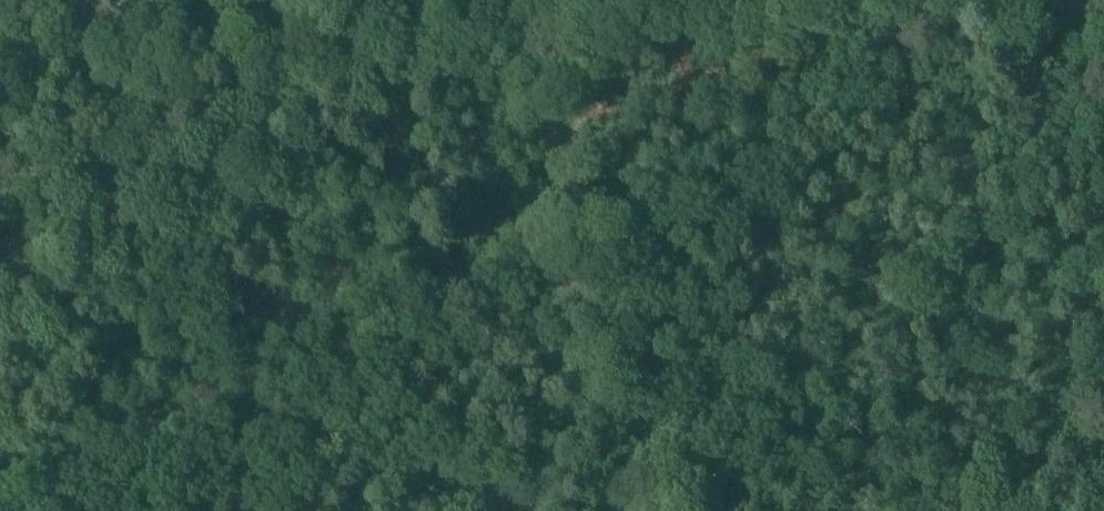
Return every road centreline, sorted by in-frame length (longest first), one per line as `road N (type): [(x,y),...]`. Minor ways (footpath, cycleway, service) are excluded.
road 1 (track): [(510,0),(649,458)]
road 2 (track): [(772,0),(520,31),(378,37)]
road 3 (track): [(378,37),(0,91)]

